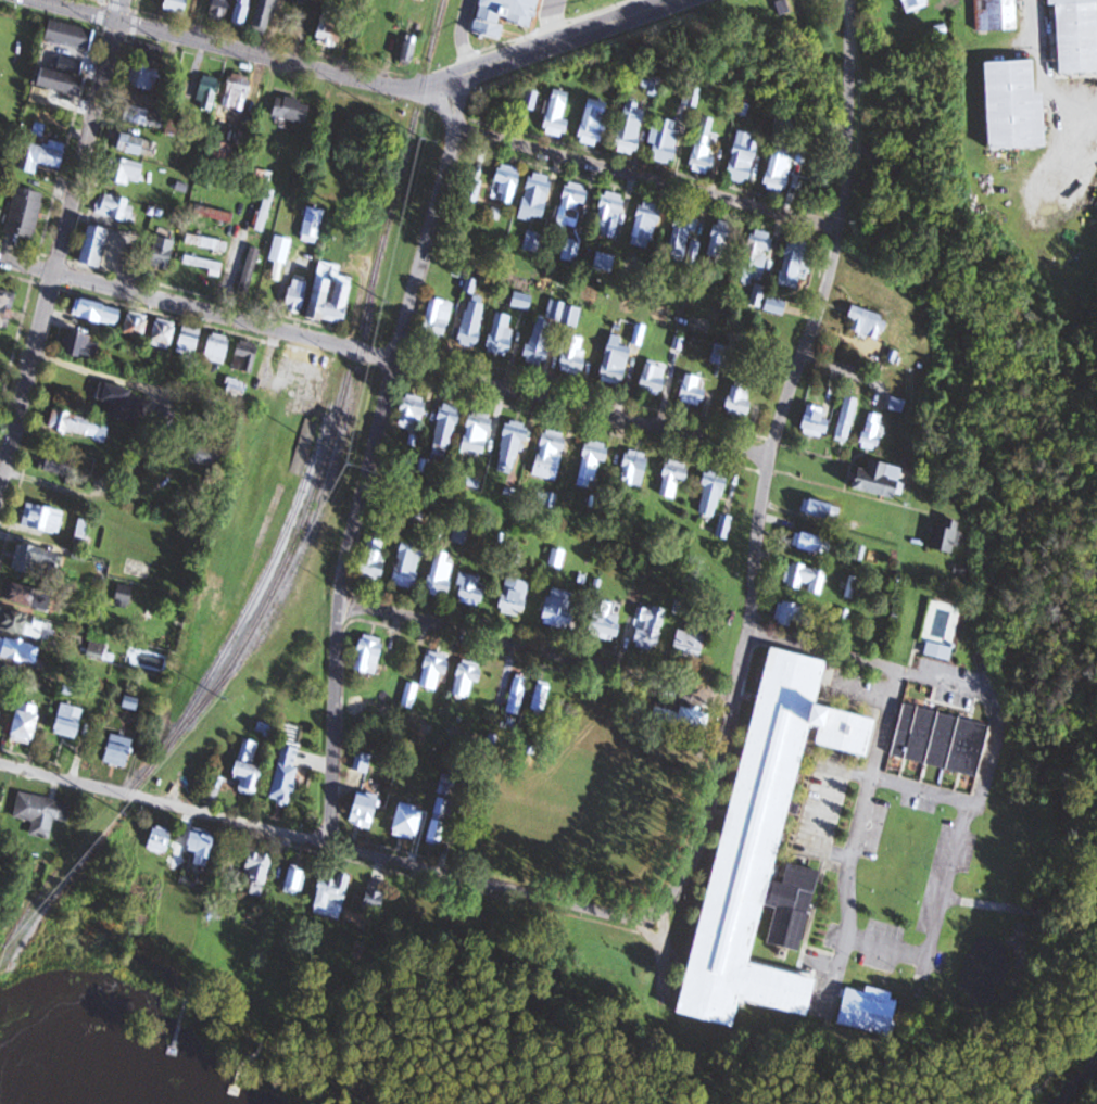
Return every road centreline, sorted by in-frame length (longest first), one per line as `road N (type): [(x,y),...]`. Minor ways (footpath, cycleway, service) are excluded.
road 1 (residential): [(734,701),(670,900),(639,921),(0,763)]
road 2 (residential): [(770,454),(0,259)]
road 3 (residential): [(327,843),(345,558),(454,128),(446,81)]
road 4 (residential): [(734,701),(770,454),(840,230),(846,0)]
road 5 (residential): [(0,496),(121,20)]
road 6 (residential): [(734,701),(341,600)]
road 7 (residential): [(840,230),(454,128)]
road 8 (secondary): [(378,85),(43,0)]
road 9 (secondary): [(677,0),(446,81),(378,85)]
road 10 (residential): [(5,473),(81,496),(116,497),(150,492),(177,466)]

